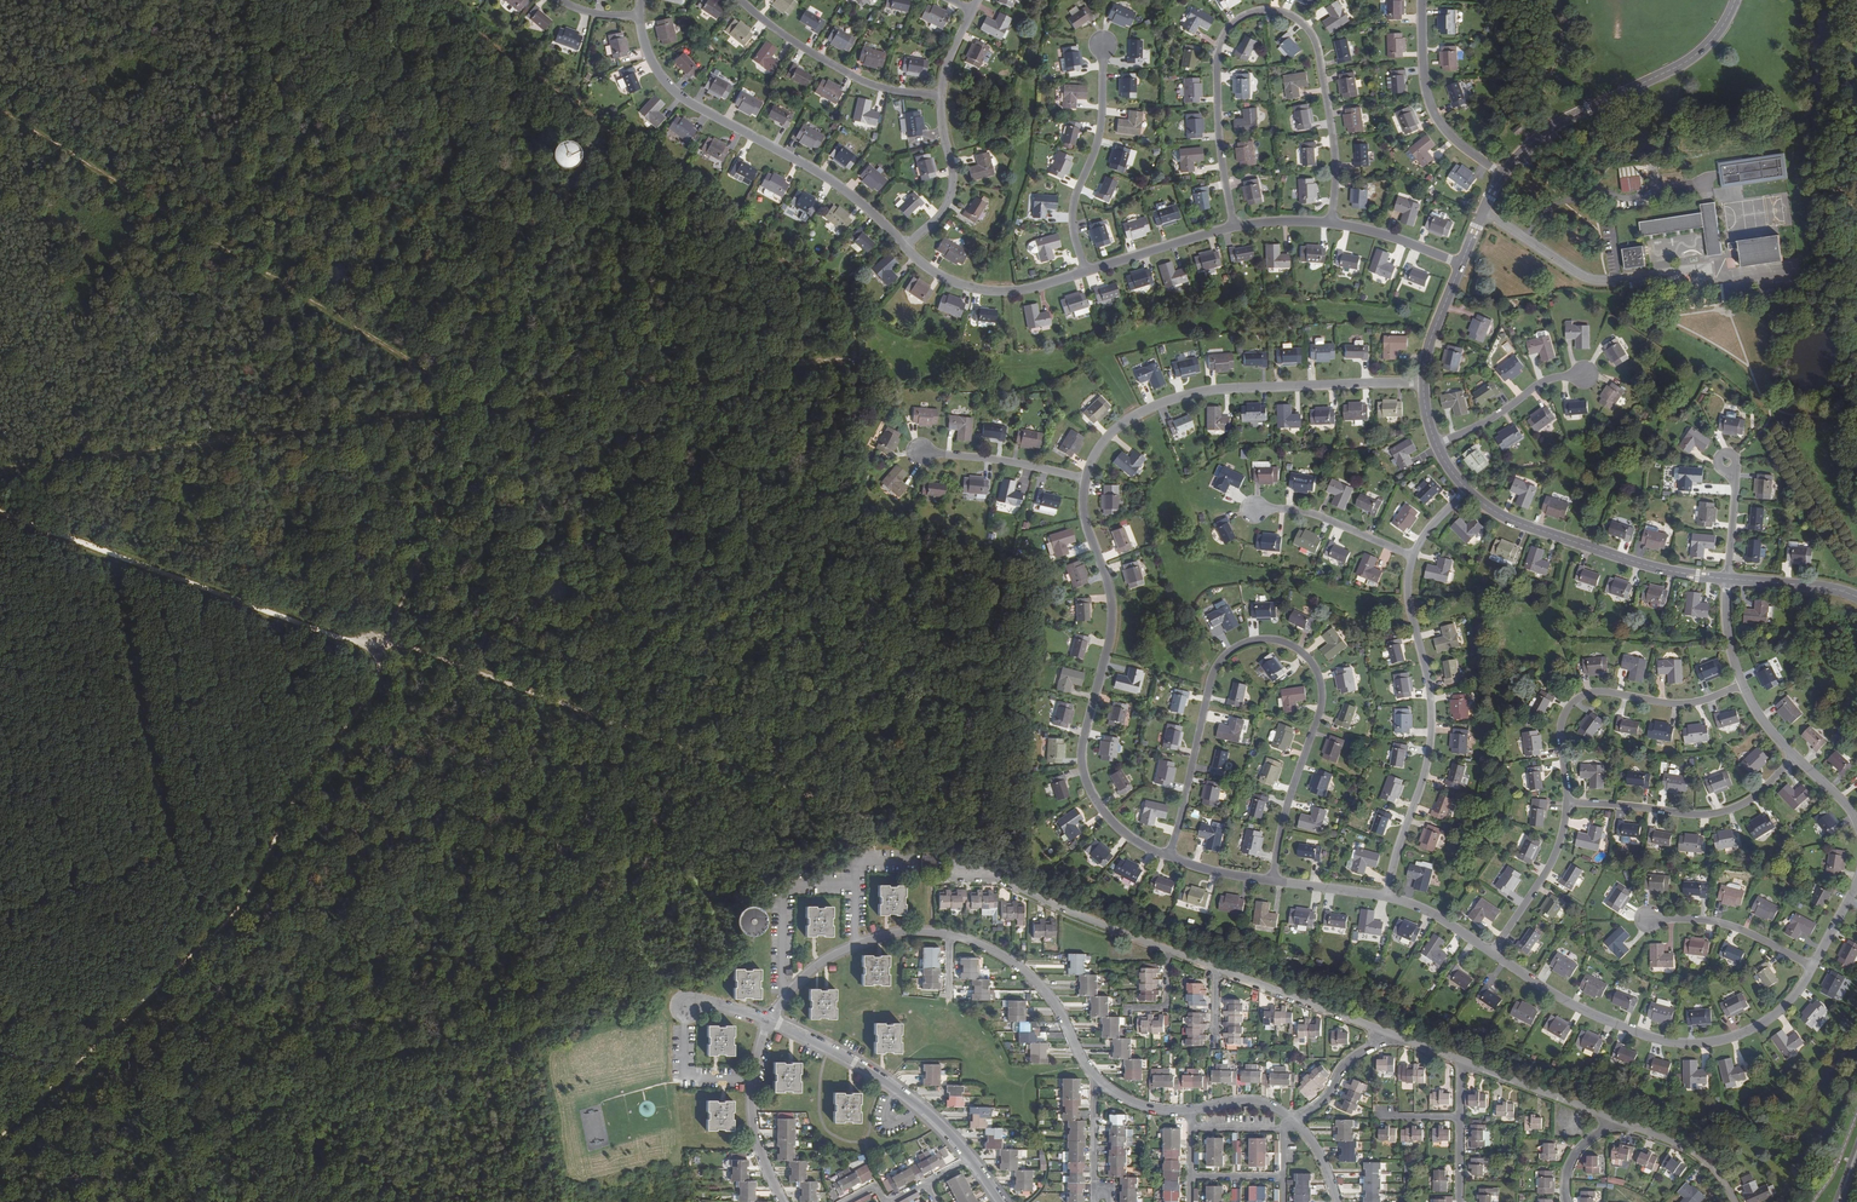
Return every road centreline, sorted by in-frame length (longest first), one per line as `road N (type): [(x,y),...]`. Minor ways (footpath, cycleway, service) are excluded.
road 1 (track): [(0,513),(897,836),(909,873),(946,881)]
road 2 (track): [(0,1140),(233,916),(375,683),(378,651)]
road 3 (residential): [(1168,857),(1210,677),(1238,646),(1276,641),(1308,659),(1321,695),(1285,804),(1272,880)]
road 4 (track): [(1443,921),(1480,846),(1514,659),(1539,620),(1634,636),(1729,636)]
road 5 (unclassified): [(1330,223),(1335,172),(1311,36),(1287,17),(1259,13),(1231,27),(1217,50),(1220,165),(1235,228)]
road 6 (track): [(1409,607),(1290,579),(1181,568),(1173,468),(1100,353)]
road 7 (track): [(1409,607),(1473,607),(1539,620),(1608,476),(1657,412),(1699,335)]
road 8 (residential): [(1168,857),(1114,826),(1081,773),(1111,605),(1084,517),(1084,479)]
road 9 (residential): [(1084,479),(1111,432),(1190,395),(1424,384)]
road 10 (residential): [(1811,976),(1781,1012),(1745,1035),(1703,1045),(1657,1042),(1573,1008),(1490,954)]
road 11 (residential): [(905,252),(847,196),(673,97),(648,58),(640,21)]
road 12 (residential): [(1410,555),(1409,607),(1431,704),(1428,757),(1385,898)]
road 13 (residential): [(1501,176),(1544,132),(1694,56),(1735,0)]
road 14 (residential): [(1740,685),(1695,703),(1605,693),(1575,700),(1559,730),(1566,805)]
road 15 (residential): [(1726,579),(1591,550),(1503,518),(1466,492)]
road 16 (residential): [(1566,805),(1708,815),(1756,797),(1795,763)]
road 17 (residential): [(770,1021),(846,1057),(914,1104),(969,1156)]
road 18 (residential): [(941,101),(894,98),(850,80),(734,0)]
road 19 (residential): [(946,881),(994,877),(1166,949)]
road 20 (residential): [(1084,273),(1070,212),(1100,134),(1101,51)]
road 21 (residential): [(949,936),(895,933),(827,957),(770,1021)]
road 22 (residential): [(1422,0),(1425,95),(1433,114),(1461,150),(1501,176)]
road 23 (residential): [(1093,1075),(1040,987),(1000,954),(949,936)]
road 24 (residential): [(1084,273),(1020,291),(971,290),(905,252)]
road 25 (residential): [(782,1201),(752,1111),(770,1021)]
road 26 (residential): [(1216,968),(1388,1033)]
road 27 (residential): [(1647,920),(1736,929),(1811,976)]
road 28 (residential): [(905,252),(954,204),(941,101)]
road 29 (residential): [(1566,805),(1551,861),(1490,954)]
road 30 (residential): [(1461,1060),(1616,1119)]
road 31 (residential): [(1626,283),(1590,283),(1481,214)]
road 32 (residential): [(1436,448),(1545,381),(1581,374)]
road 33 (residential): [(1084,479),(922,454)]
road 34 (residential): [(1410,555),(1317,516),(1255,509)]
road 35 (residential): [(1235,228),(1084,273)]
road 36 (residential): [(1616,1119),(1697,1154),(1735,1201)]
road 37 (residential): [(1110,1201),(1110,1190),(1095,1190),(1093,1075)]
road 38 (residential): [(1458,266),(1330,223)]
road 39 (residential): [(1388,1033),(1356,1053),(1328,1096),(1292,1122)]
road 40 (residential): [(1856,598),(1726,579)]
road 41 (track): [(1181,568),(1172,645),(1216,668)]
road 42 (residential): [(1424,384),(1458,266)]

